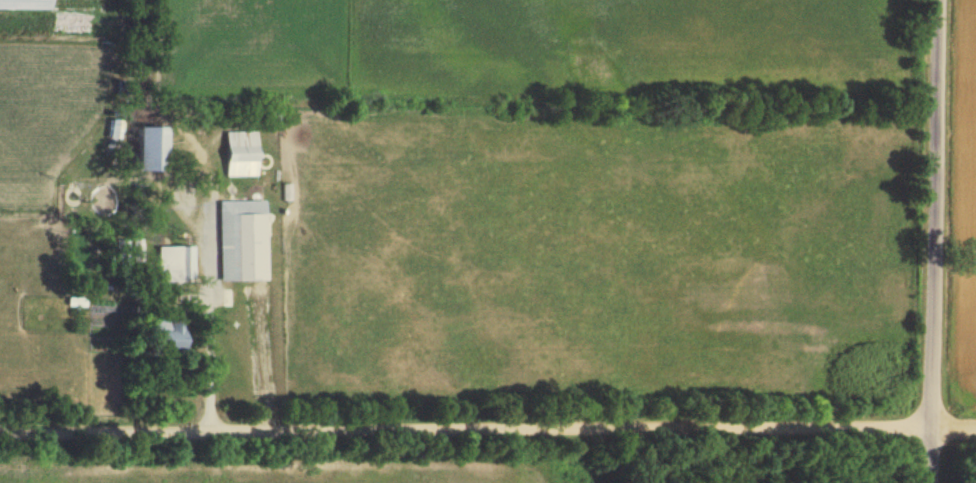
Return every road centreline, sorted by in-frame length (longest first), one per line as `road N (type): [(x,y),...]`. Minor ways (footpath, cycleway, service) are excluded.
road 1 (residential): [(975,428),(0,427)]
road 2 (tertiary): [(932,482),(937,0)]

